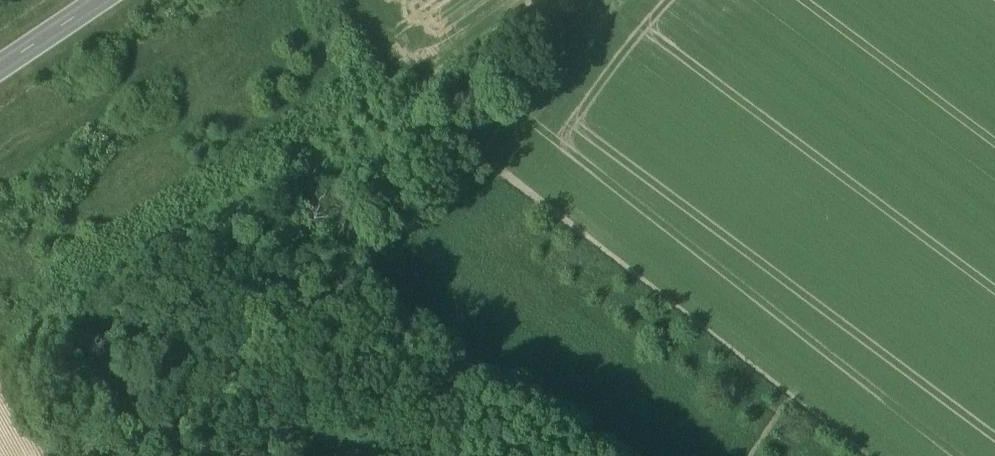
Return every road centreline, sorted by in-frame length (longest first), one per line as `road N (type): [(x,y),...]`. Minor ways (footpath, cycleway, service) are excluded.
road 1 (track): [(596,455),(315,246)]
road 2 (secondary): [(0,69),(100,0)]

